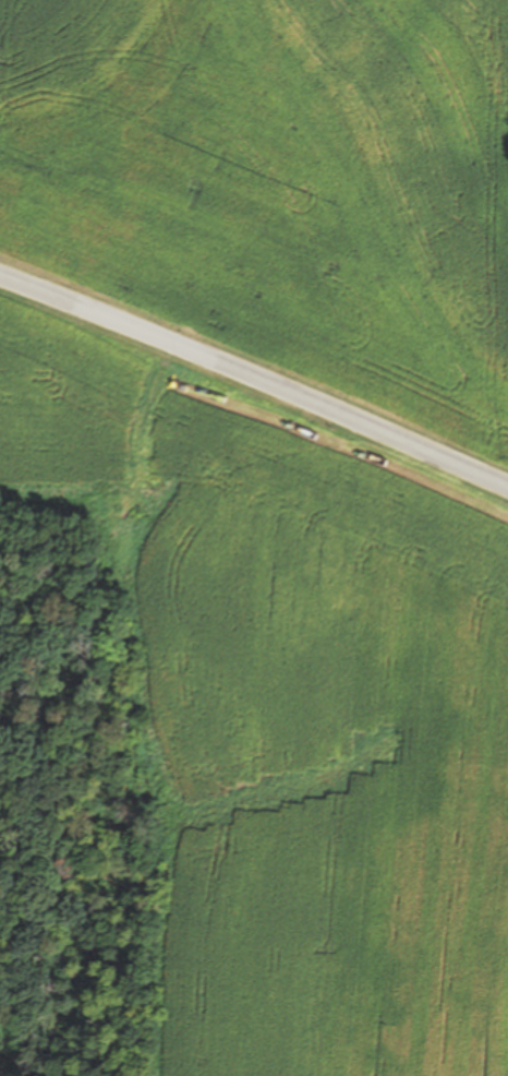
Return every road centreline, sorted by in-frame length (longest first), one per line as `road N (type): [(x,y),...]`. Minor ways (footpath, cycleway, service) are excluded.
road 1 (secondary): [(507,485),(219,357),(0,274)]

